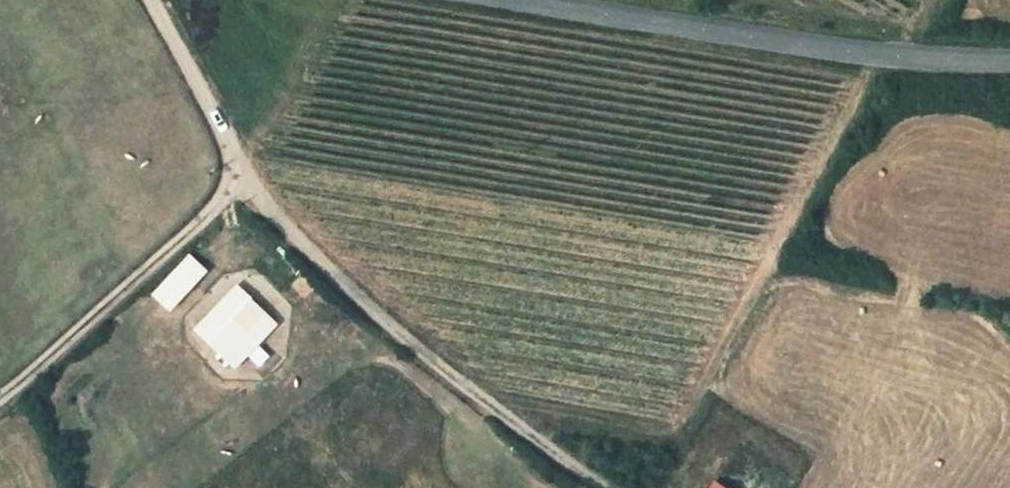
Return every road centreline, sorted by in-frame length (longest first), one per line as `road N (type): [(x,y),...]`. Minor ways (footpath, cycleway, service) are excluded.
road 1 (track): [(606,487),(289,227),(181,65),(153,0)]
road 2 (tertiary): [(524,0),(893,53),(1009,55)]
road 3 (track): [(236,147),(226,199),(0,396)]

